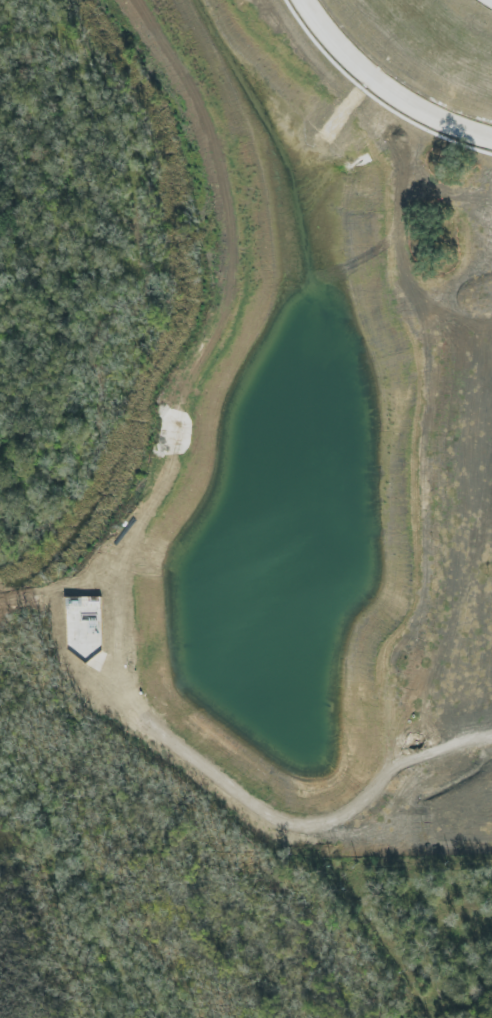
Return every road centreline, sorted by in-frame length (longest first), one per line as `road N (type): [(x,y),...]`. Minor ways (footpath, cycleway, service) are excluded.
road 1 (residential): [(491,733),(404,765),(317,825),(289,823),(145,724)]
road 2 (residential): [(303,0),(340,48),(407,103),(491,138)]

